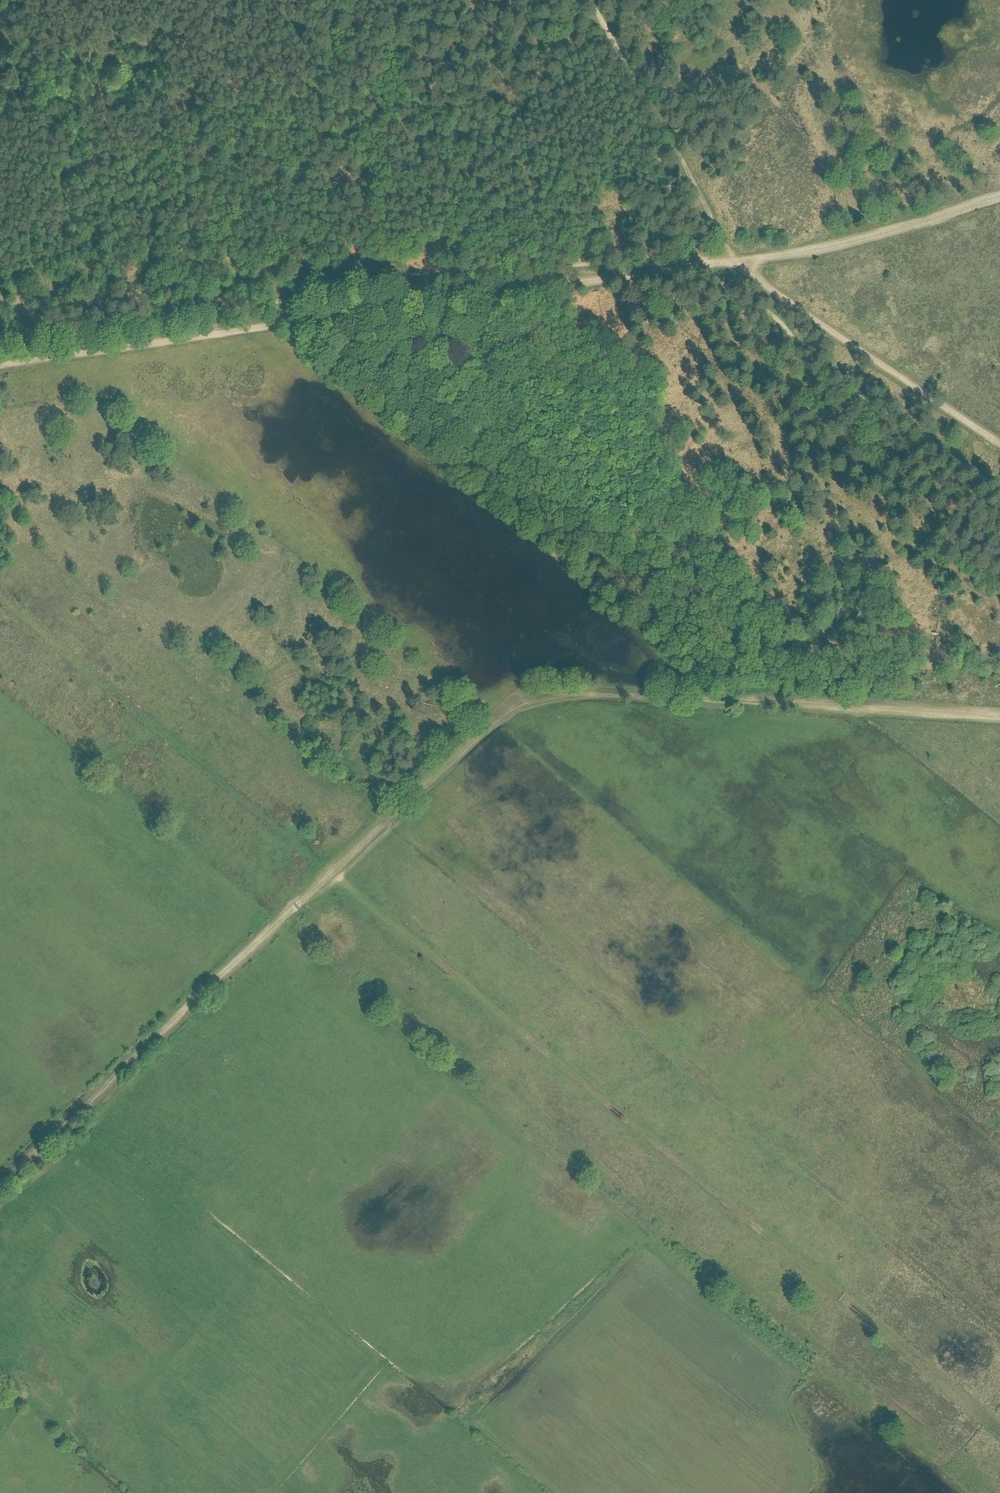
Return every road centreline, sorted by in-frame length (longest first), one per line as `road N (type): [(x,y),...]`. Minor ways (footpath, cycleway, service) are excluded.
road 1 (track): [(0,1185),(530,693),(999,718)]
road 2 (track): [(0,365),(834,247),(999,197)]
road 3 (track): [(332,872),(999,1428)]
road 4 (track): [(999,444),(737,261),(591,0)]

